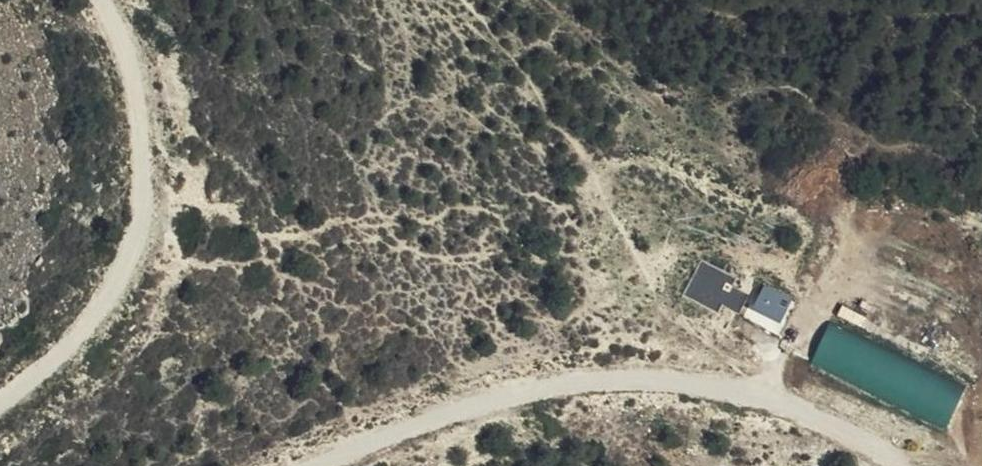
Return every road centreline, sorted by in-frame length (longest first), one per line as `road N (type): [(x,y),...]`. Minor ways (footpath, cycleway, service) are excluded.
road 1 (track): [(318,465),(519,391),(653,378),(771,394),(875,439),(905,465)]
road 2 (track): [(102,0),(131,52),(150,145),(141,243),(96,326),(61,365),(0,405)]
road 3 (track): [(771,394),(788,344),(841,278),(829,199)]

